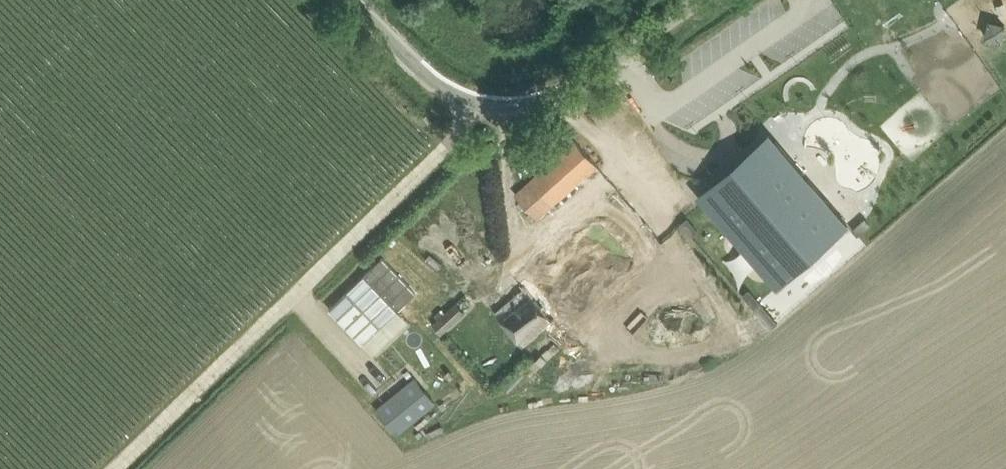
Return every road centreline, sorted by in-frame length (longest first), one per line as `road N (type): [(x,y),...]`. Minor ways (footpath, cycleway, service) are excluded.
road 1 (track): [(121,468),(454,146),(465,102)]
road 2 (unclassified): [(701,0),(581,82),(506,107),(465,102),(434,82),(349,0)]

